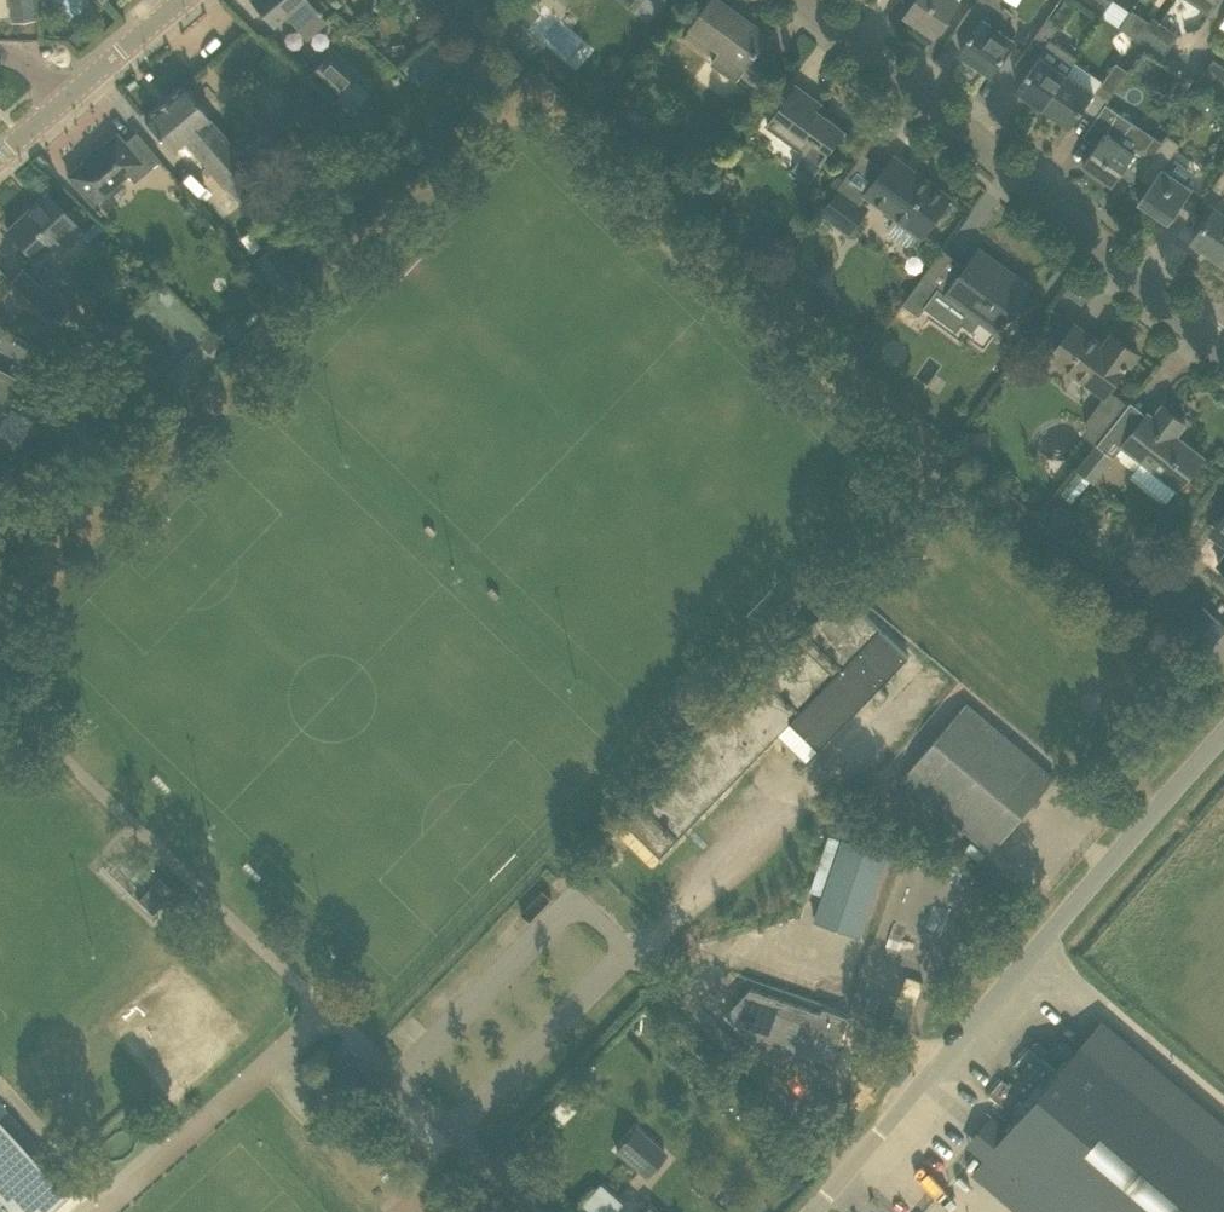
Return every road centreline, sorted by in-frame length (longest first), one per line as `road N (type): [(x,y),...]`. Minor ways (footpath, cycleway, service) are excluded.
road 1 (residential): [(813,1211),(1223,736)]
road 2 (residential): [(1220,350),(812,0)]
road 3 (unclassified): [(58,101),(178,0)]

